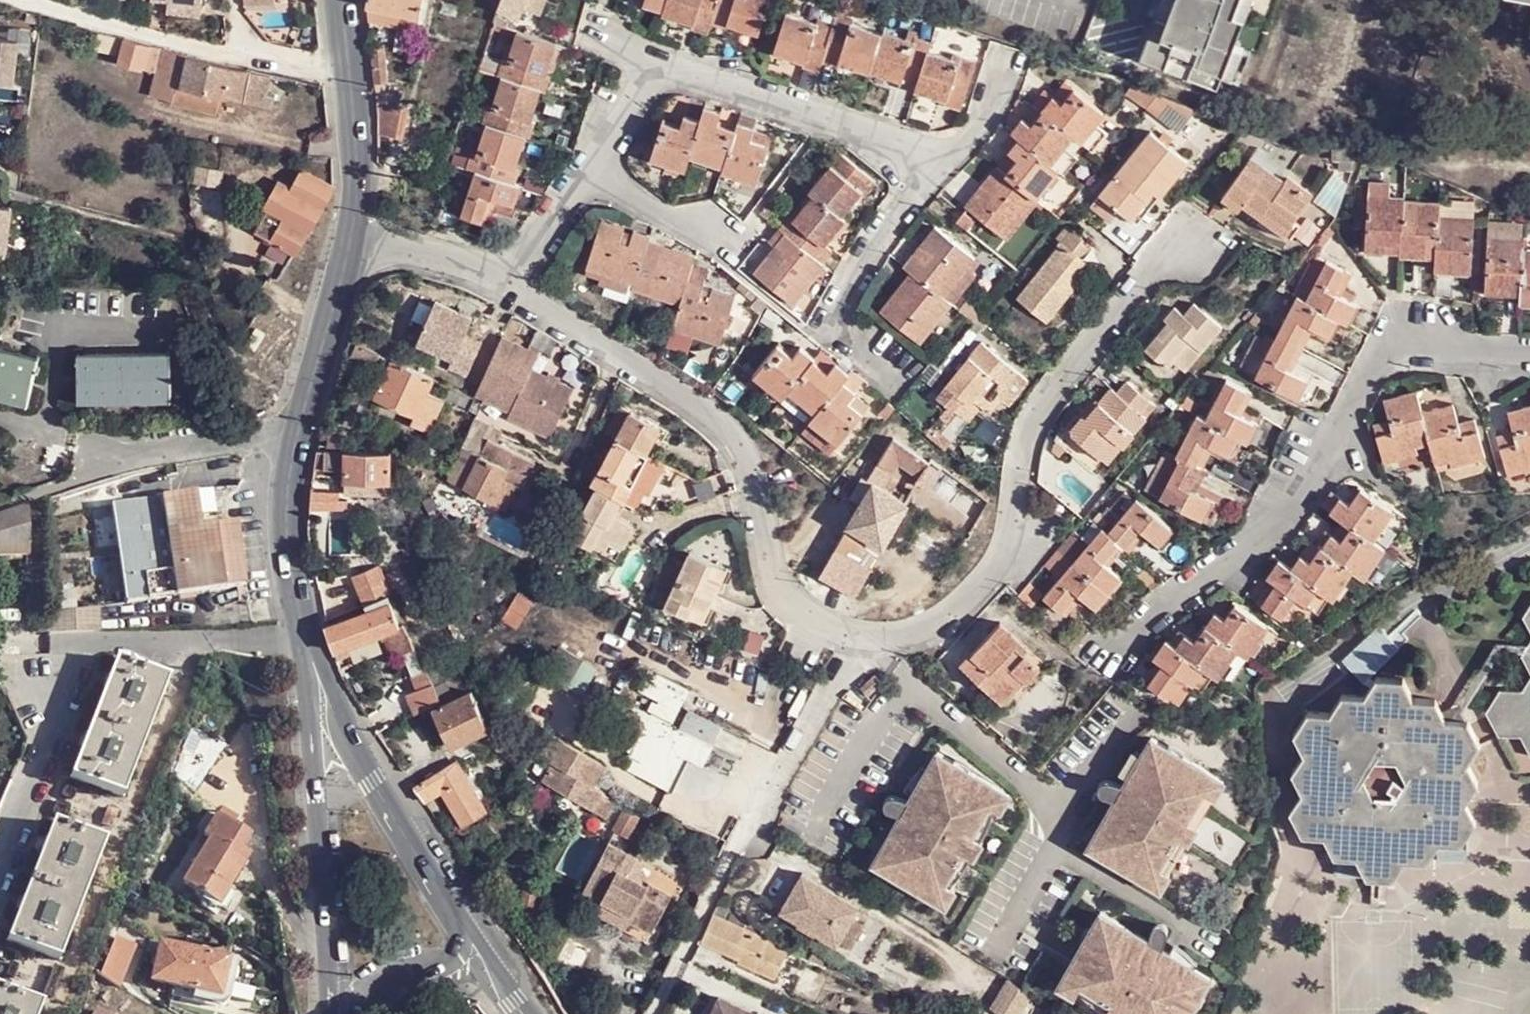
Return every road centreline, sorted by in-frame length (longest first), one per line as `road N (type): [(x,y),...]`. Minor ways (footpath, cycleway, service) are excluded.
road 1 (residential): [(1529,350),(1412,342),(1377,357),(1291,512),(1159,614),(1118,660)]
road 2 (residential): [(508,282),(713,412),(750,465),(775,575),(788,599),(813,619),(863,634)]
road 3 (residential): [(878,636),(932,627),(982,587),(1002,557),(1021,454),(1048,396),(1151,266),(1186,245)]
road 4 (residential): [(651,1013),(731,854),(863,634)]
road 5 (tertiary): [(321,683),(310,707),(336,1013)]
road 6 (tertiary): [(482,958),(321,683)]
road 7 (residential): [(296,439),(162,455),(0,505)]
road 8 (residential): [(664,64),(942,158)]
road 9 (residential): [(942,158),(874,245),(838,317),(902,373)]
road 10 (tertiary): [(296,439),(287,501),(295,589),(321,683)]
road 11 (tertiary): [(342,0),(356,125),(352,243)]
road 12 (residential): [(1054,818),(1029,783),(909,675)]
road 13 (tertiary): [(352,243),(296,439)]
road 14 (residential): [(813,833),(909,675)]
road 15 (residential): [(1054,849),(1208,939)]
road 16 (residential): [(589,168),(687,232),(729,238),(746,232)]
road 17 (residential): [(352,243),(437,256),(508,282)]
road 18 (tertiary): [(341,1013),(351,999),(388,983),(482,958)]
road 19 (residential): [(508,282),(589,168)]
road 20 (residential): [(1139,714),(1054,818)]
road 21 (residential): [(589,168),(664,64)]
road 22 (residential): [(1006,59),(986,114),(942,158)]

